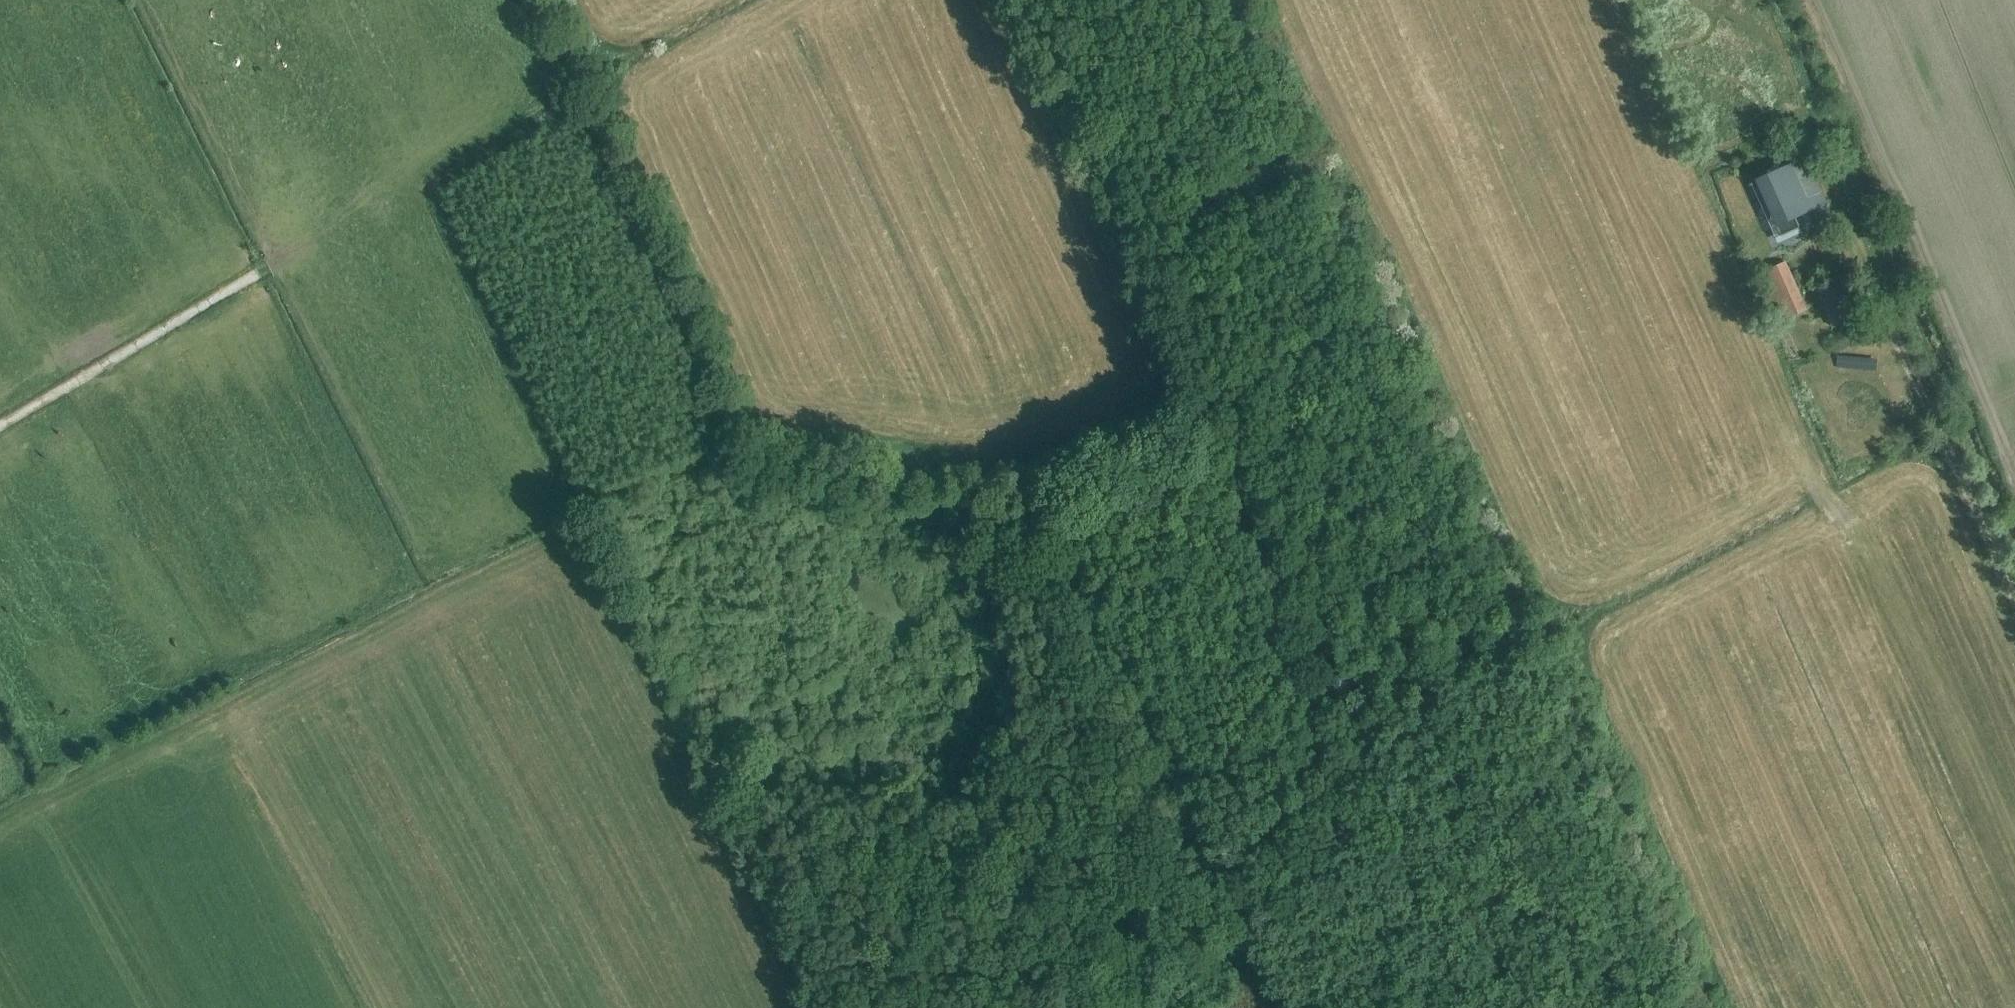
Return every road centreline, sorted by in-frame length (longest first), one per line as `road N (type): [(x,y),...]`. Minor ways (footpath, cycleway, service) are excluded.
road 1 (track): [(2014,603),(1858,243)]
road 2 (track): [(258,275),(0,428)]

